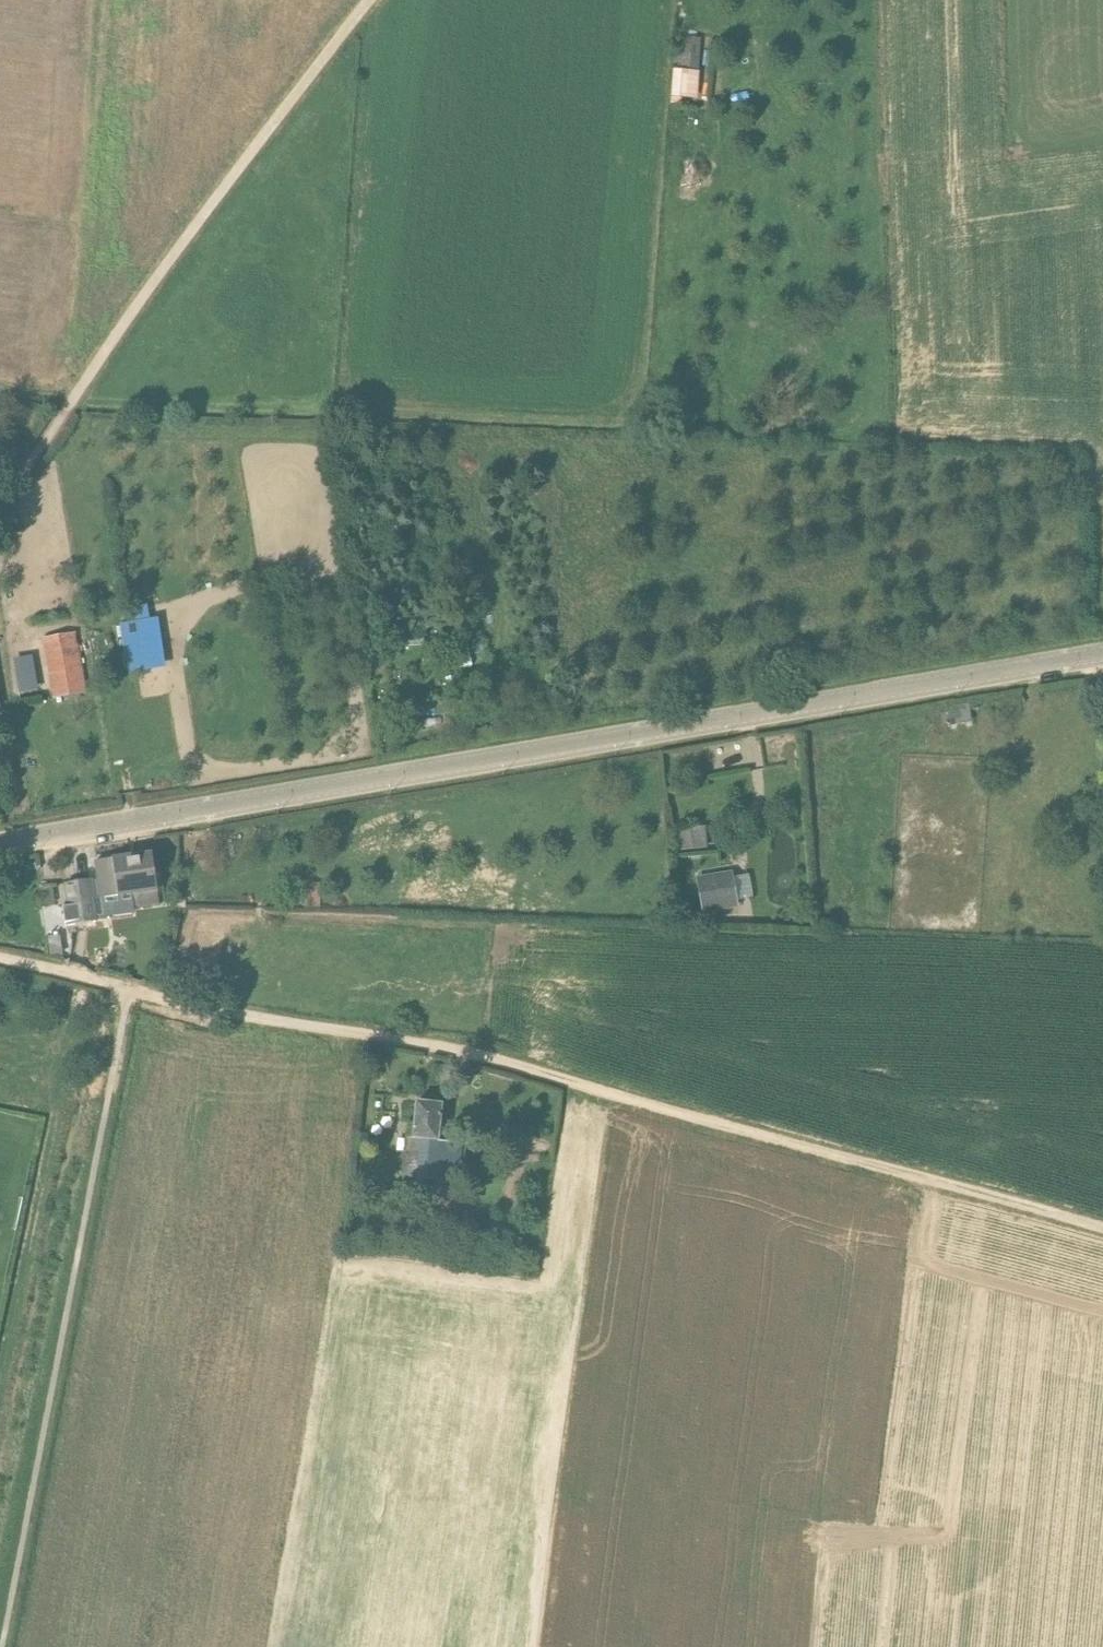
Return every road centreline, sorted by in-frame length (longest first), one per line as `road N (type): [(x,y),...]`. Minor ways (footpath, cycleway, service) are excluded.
road 1 (tertiary): [(0,844),(1102,654)]
road 2 (track): [(127,991),(474,1054),(1102,1228)]
road 3 (track): [(0,499),(184,239),(369,0)]
road 4 (track): [(0,958),(127,991)]

